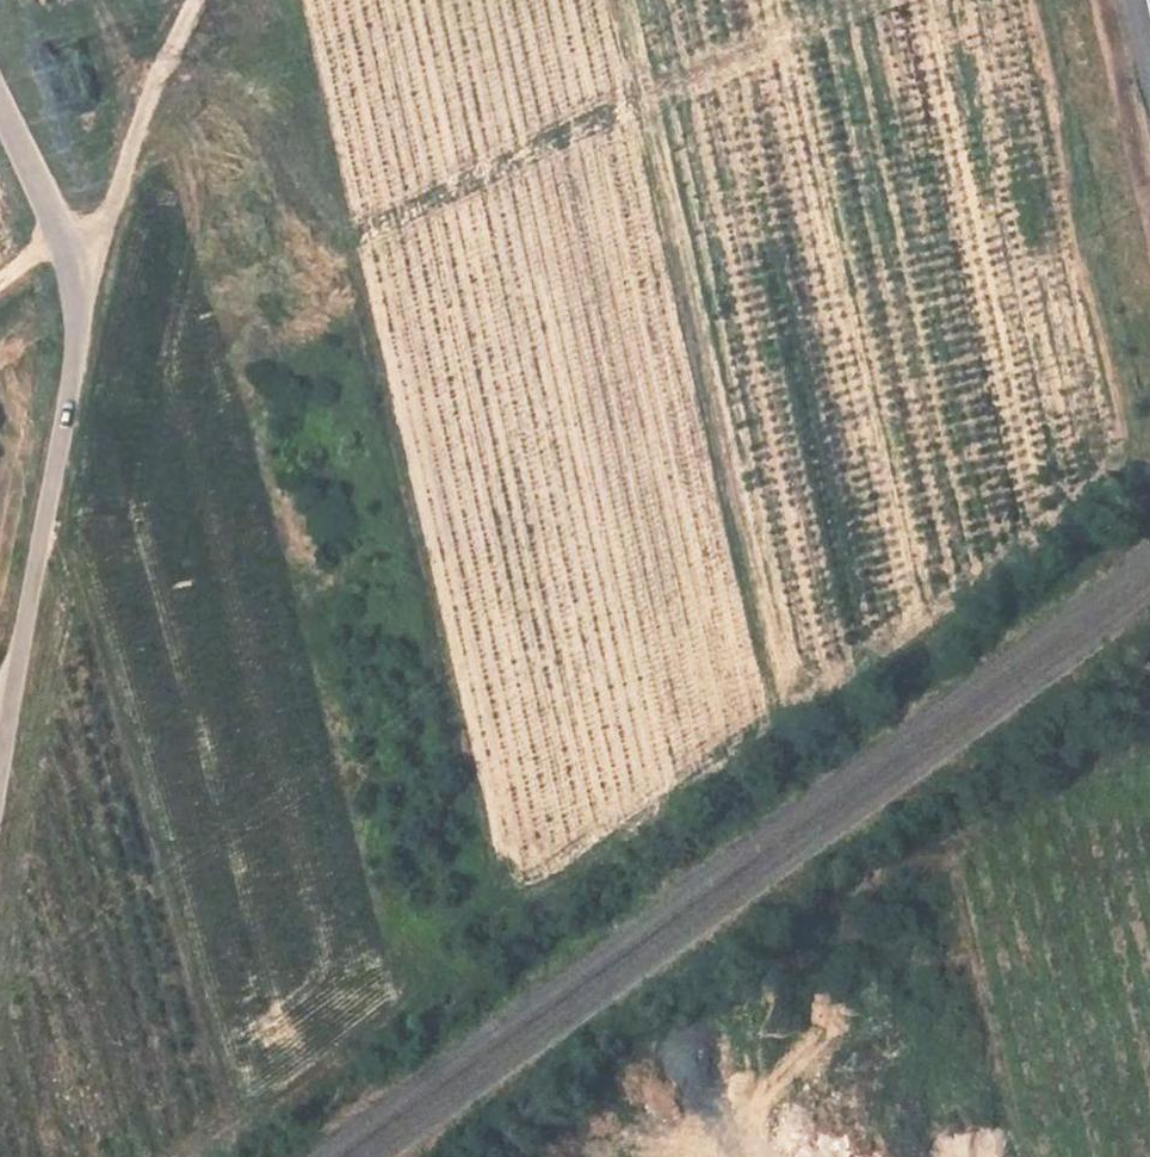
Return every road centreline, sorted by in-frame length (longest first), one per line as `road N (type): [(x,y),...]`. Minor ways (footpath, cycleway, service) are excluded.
road 1 (unclassified): [(0,107),(61,237),(82,308),(0,776)]
road 2 (track): [(195,0),(154,85),(117,203),(96,225),(61,237)]

